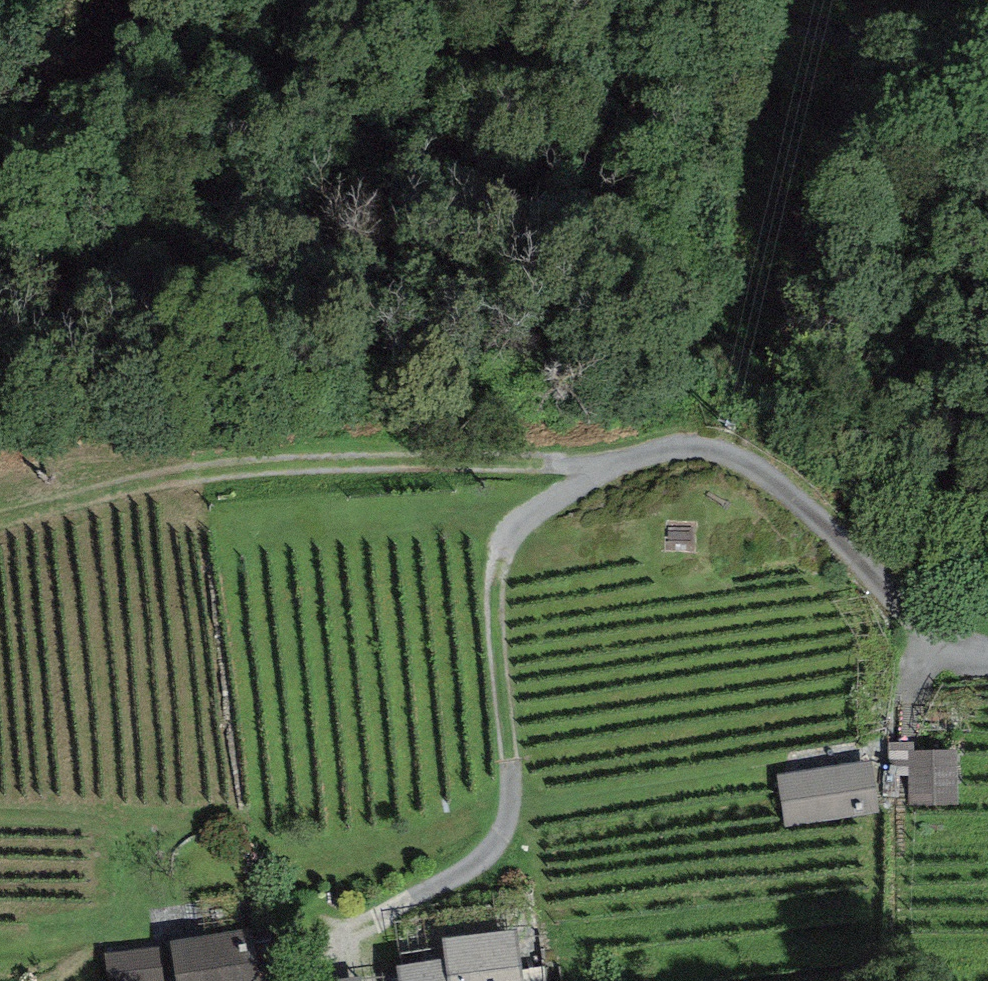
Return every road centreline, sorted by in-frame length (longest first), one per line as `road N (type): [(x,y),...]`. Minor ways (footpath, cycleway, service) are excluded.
road 1 (track): [(0,66),(243,26),(661,6),(754,11),(987,67)]
road 2 (track): [(987,654),(964,651),(924,626),(828,527),(737,457),(689,446),(613,466),(528,516),(501,551),(493,615),(512,822),(491,860),(410,891)]
road 3 (track): [(613,466),(310,462),(175,477),(0,518)]
road 4 (track): [(0,813),(100,817),(153,836)]

